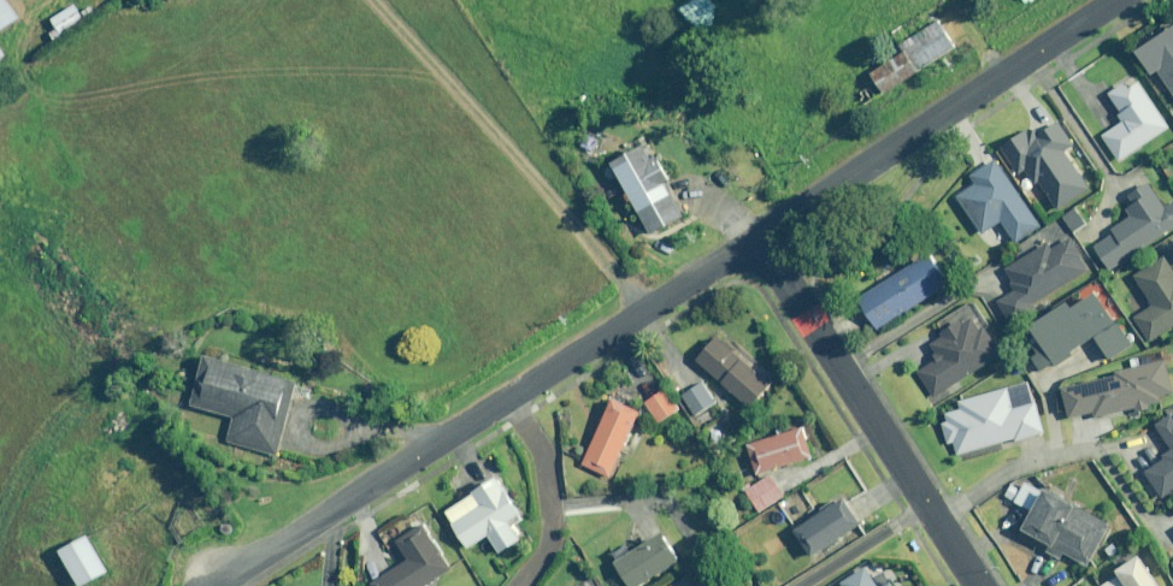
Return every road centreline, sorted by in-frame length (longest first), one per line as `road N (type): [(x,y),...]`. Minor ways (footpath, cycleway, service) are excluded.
road 1 (residential): [(759,237),(1115,0)]
road 2 (residential): [(759,237),(980,585)]
road 3 (residential): [(220,585),(506,396)]
road 4 (residential): [(506,396),(759,237)]
road 5 (residential): [(506,396),(540,453),(553,539),(517,585)]

